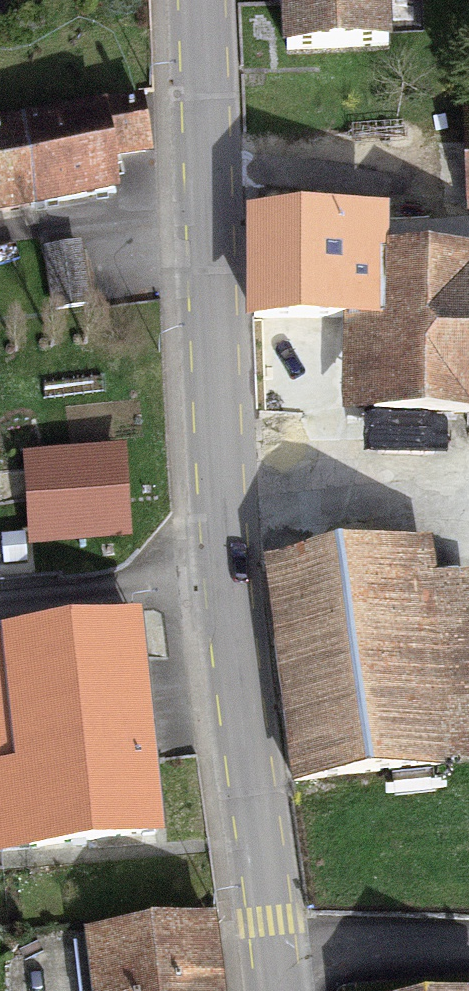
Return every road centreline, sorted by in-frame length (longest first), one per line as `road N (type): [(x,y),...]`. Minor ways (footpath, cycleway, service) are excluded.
road 1 (primary): [(226,559),(202,0)]
road 2 (primary): [(268,953),(226,559)]
road 3 (residential): [(226,559),(0,590)]
road 4 (unclassified): [(468,947),(268,953)]

